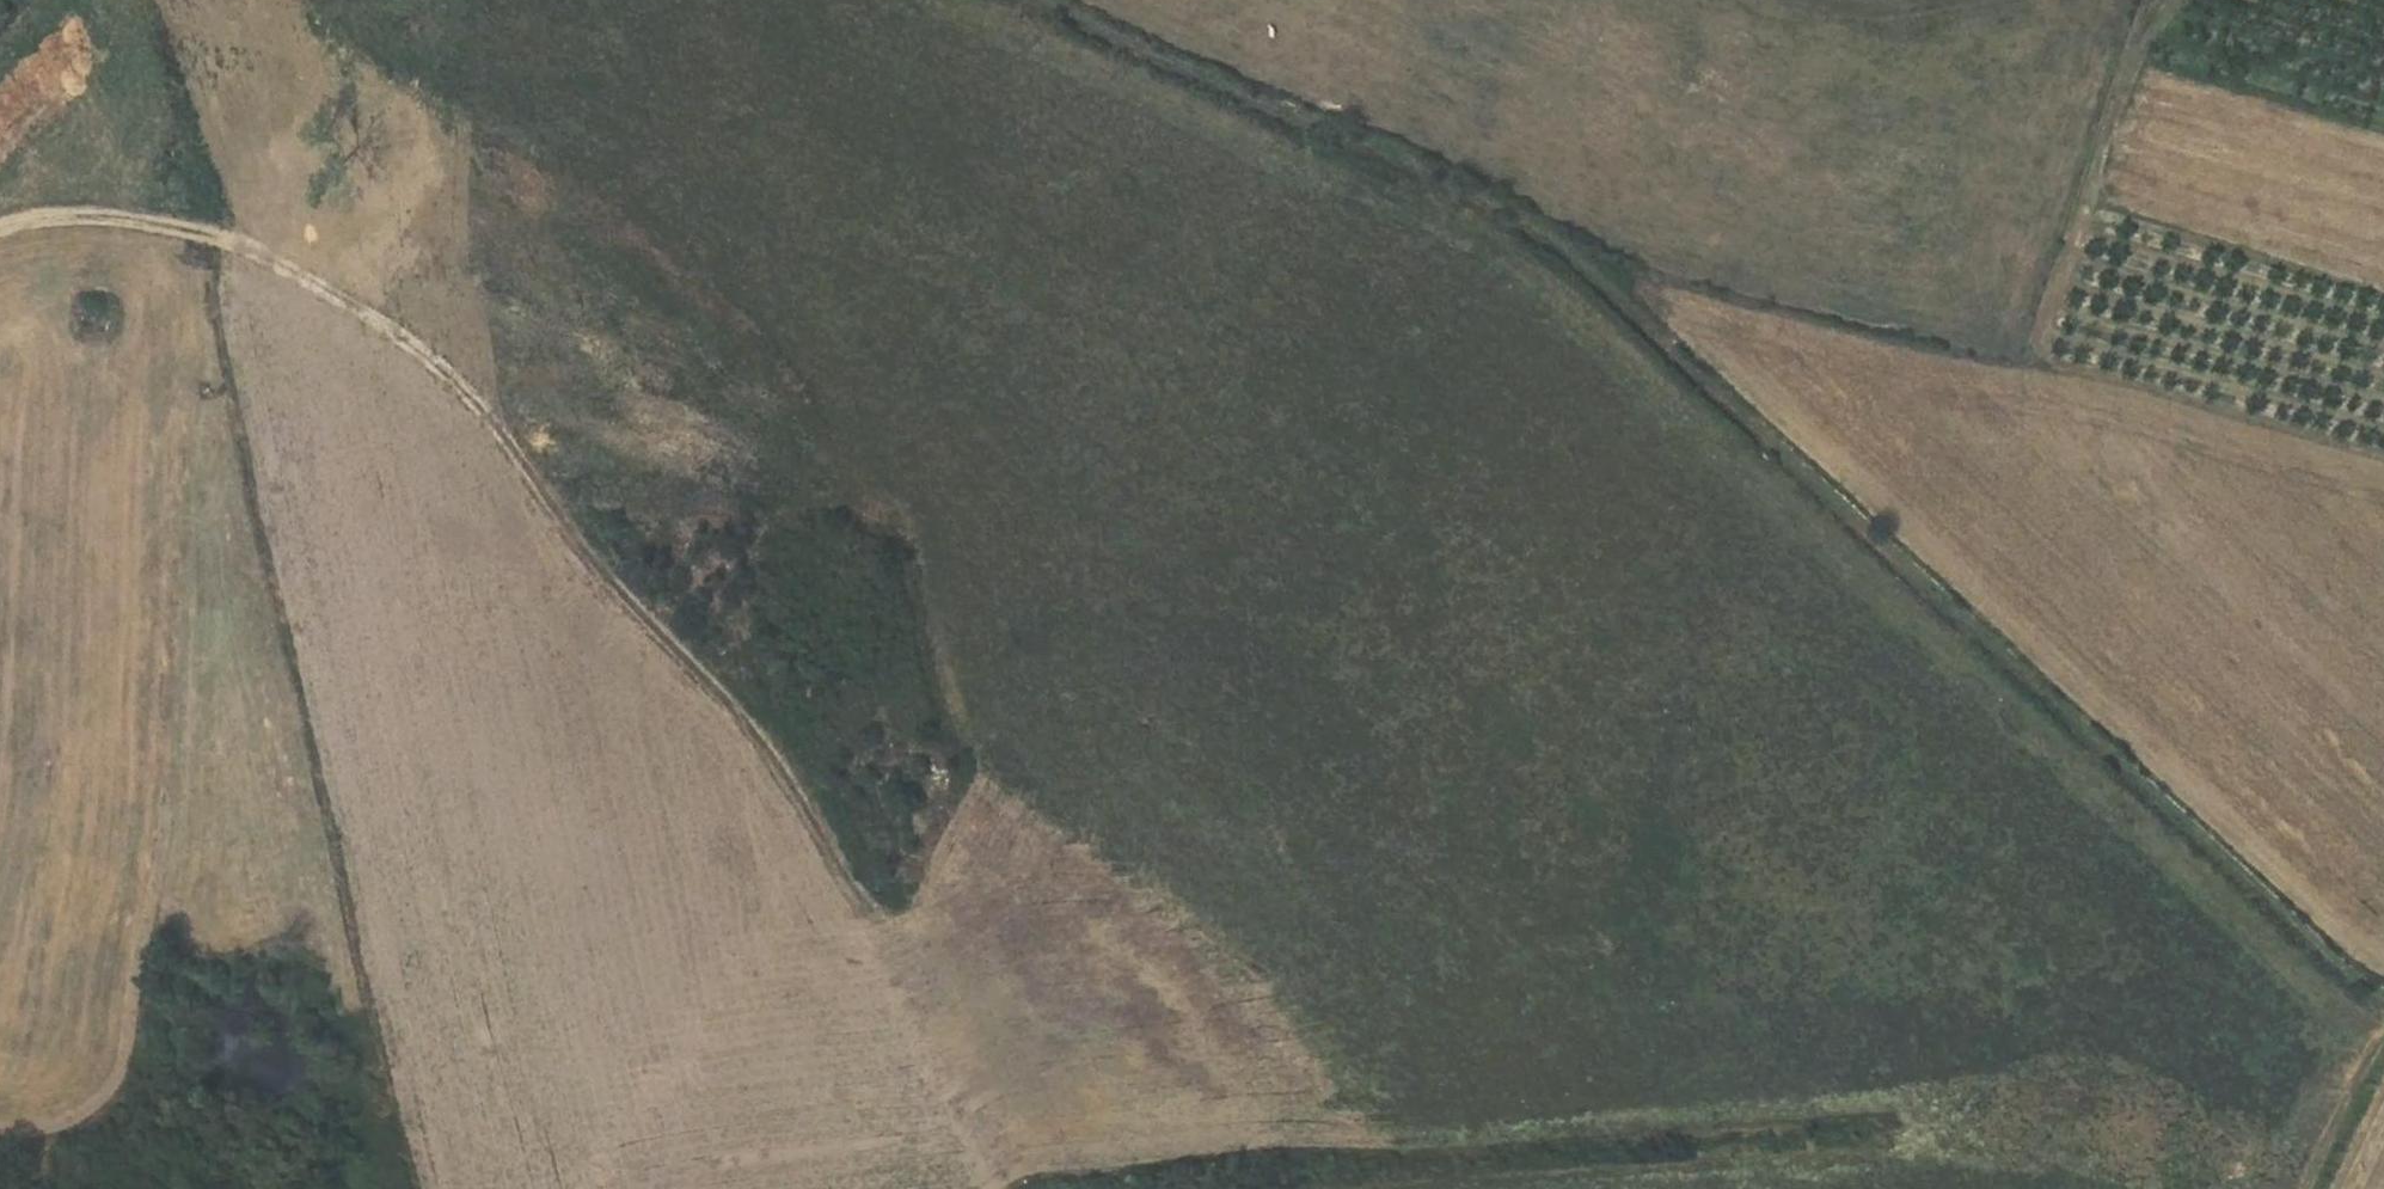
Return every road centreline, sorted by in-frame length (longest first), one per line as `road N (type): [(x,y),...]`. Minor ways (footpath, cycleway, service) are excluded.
road 1 (track): [(0,225),(87,220),(237,239),(345,294),(491,403),(577,541),(784,745),(992,1123)]
road 2 (track): [(2310,1188),(2383,1049)]

